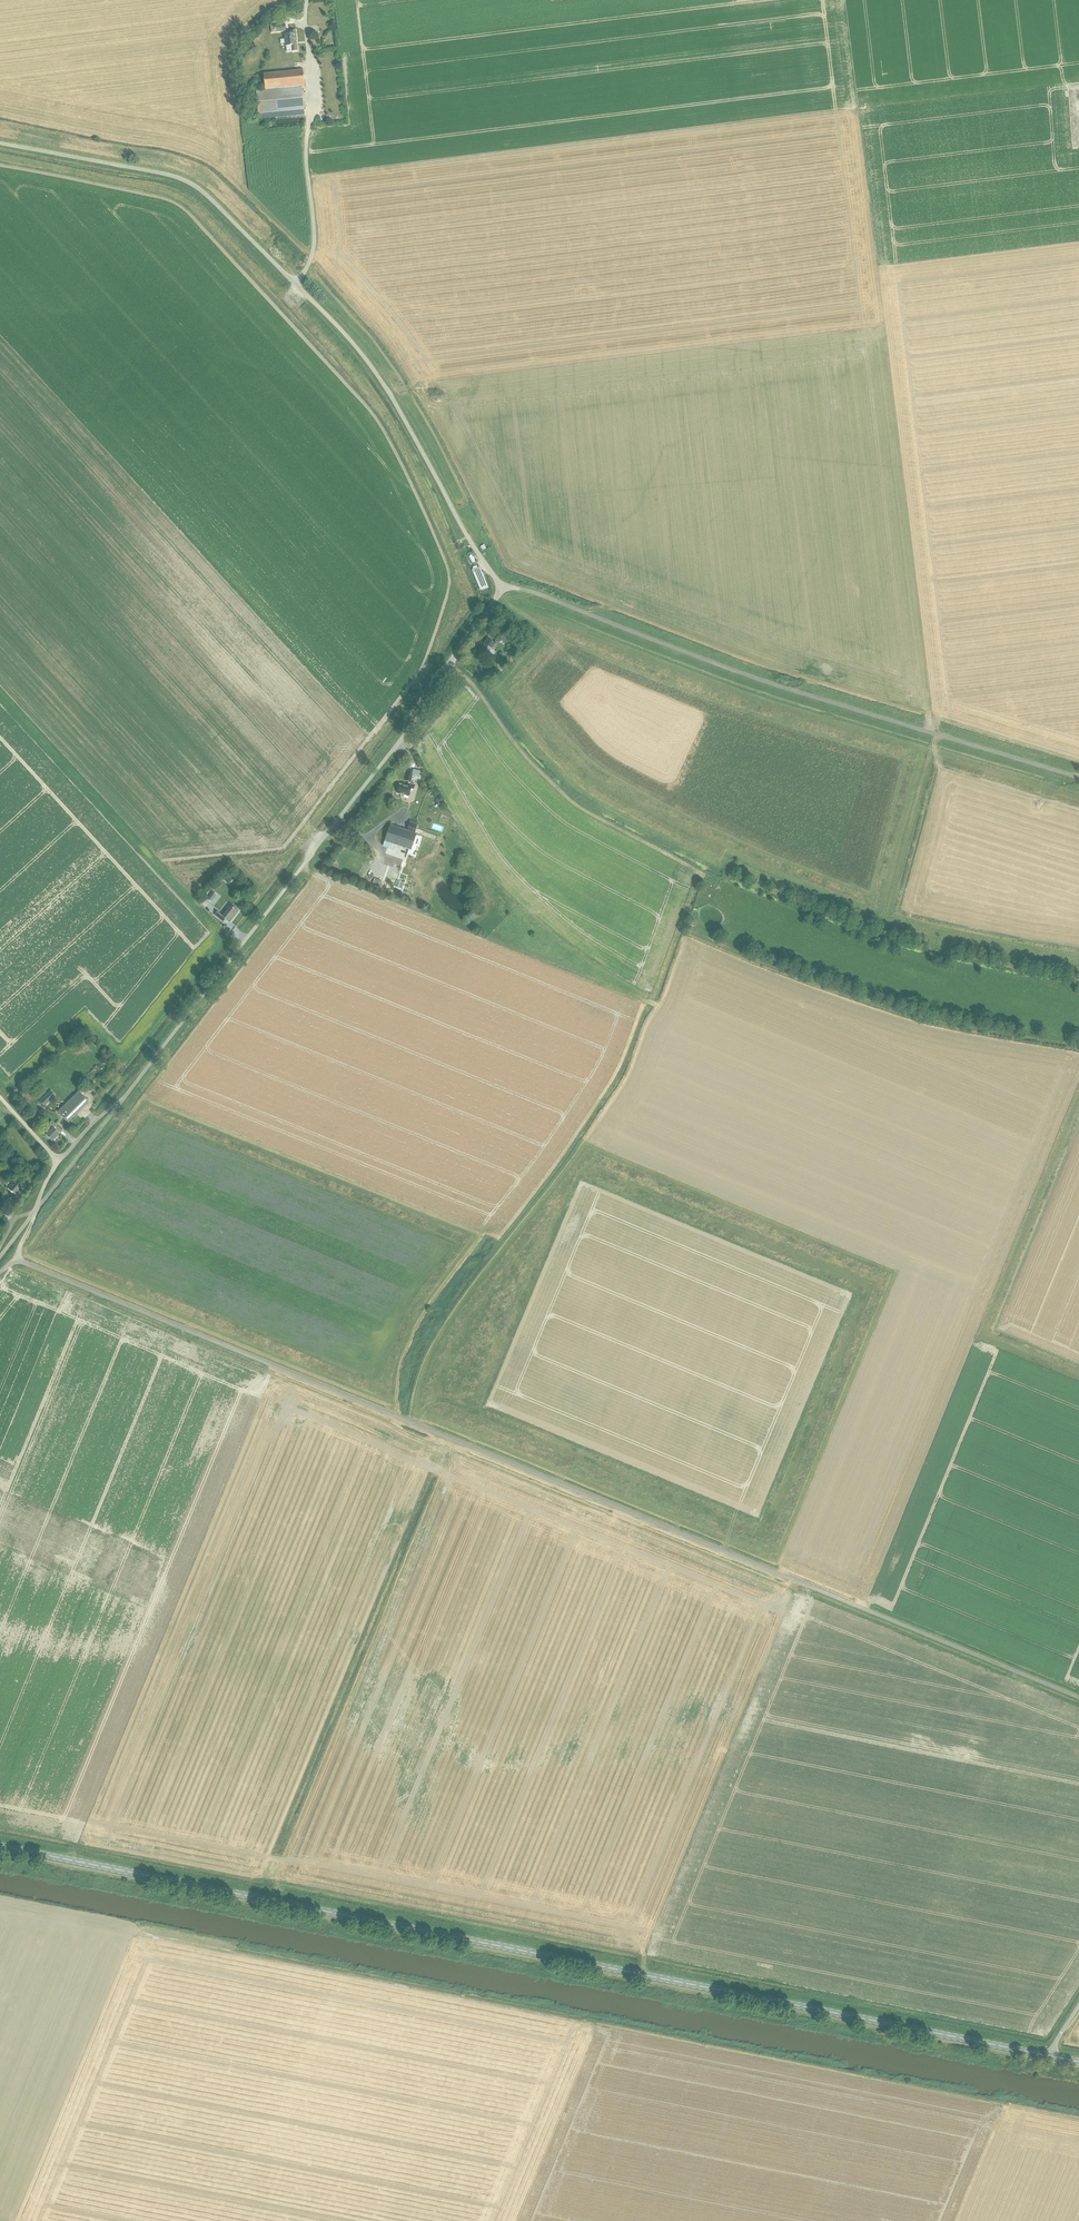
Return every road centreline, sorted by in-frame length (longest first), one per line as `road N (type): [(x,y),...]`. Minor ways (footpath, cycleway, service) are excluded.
road 1 (unclassified): [(119,1104),(405,733),(501,585),(355,345),(201,190),(174,176),(0,143)]
road 2 (unclassified): [(14,1258),(1078,1698)]
road 3 (tertiary): [(1049,2055),(0,1847)]
road 4 (track): [(1078,776),(766,681),(501,585)]
road 5 (unclassified): [(37,1208),(119,1104)]

